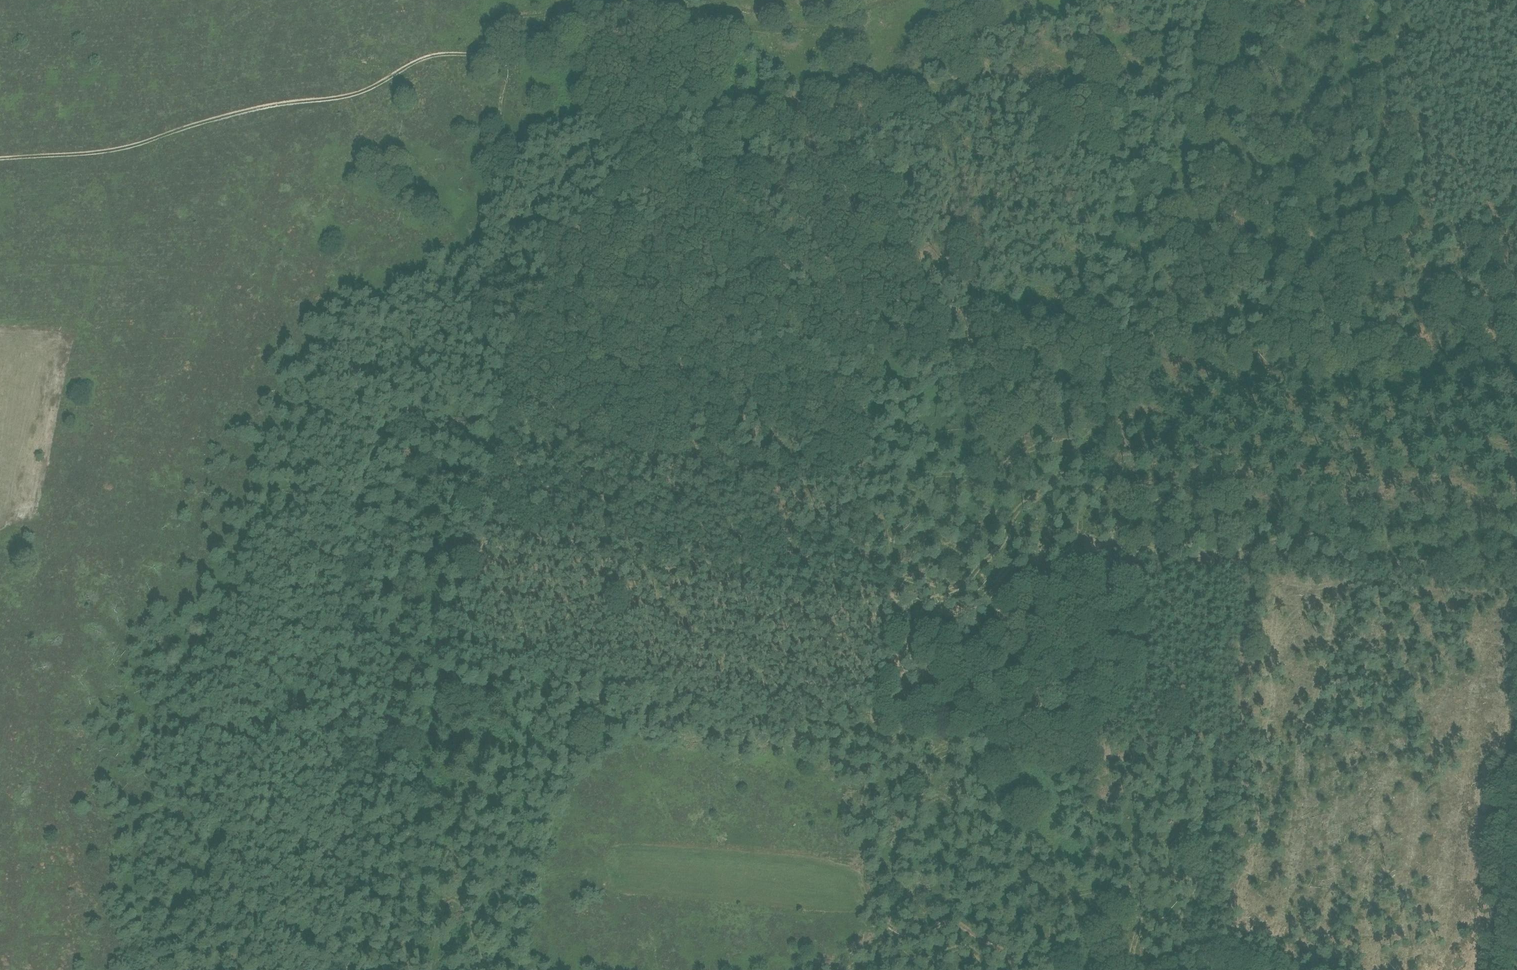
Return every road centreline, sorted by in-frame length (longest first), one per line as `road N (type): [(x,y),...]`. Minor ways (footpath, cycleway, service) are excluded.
road 1 (unclassified): [(1497,969),(1516,786)]

